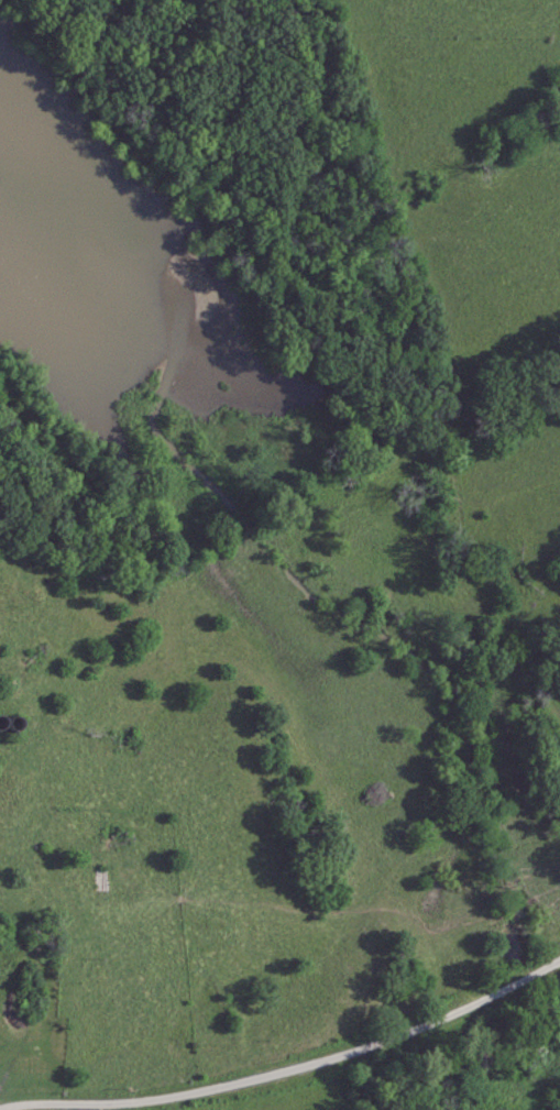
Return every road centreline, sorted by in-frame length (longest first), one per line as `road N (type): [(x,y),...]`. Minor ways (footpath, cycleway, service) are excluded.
road 1 (residential): [(0,1109),(151,1103),(243,1085),(422,1031),(559,963)]

